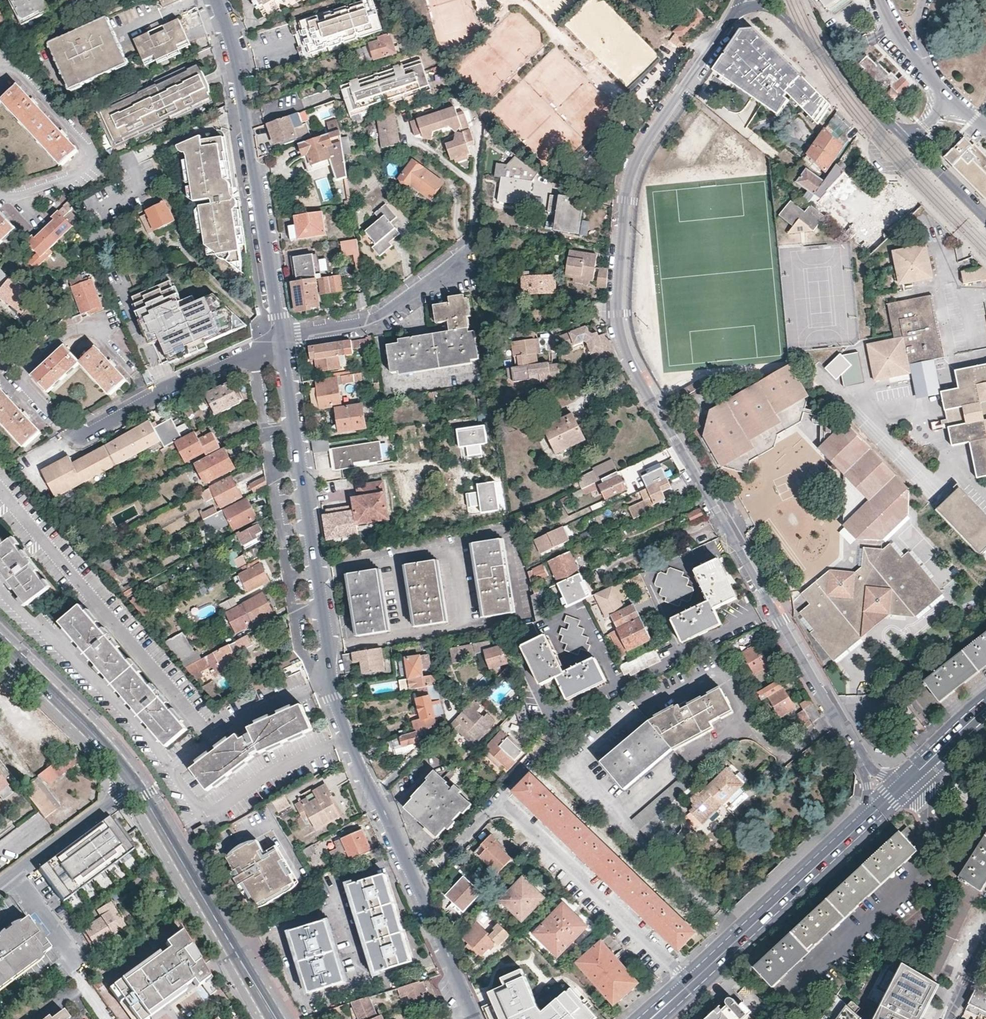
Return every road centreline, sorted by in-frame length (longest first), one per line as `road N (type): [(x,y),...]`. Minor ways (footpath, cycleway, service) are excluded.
road 1 (residential): [(738,11),(632,166),(624,335),(713,507),(864,766)]
road 2 (residential): [(475,1018),(332,696),(283,339)]
road 3 (residential): [(283,339),(235,49),(215,0)]
road 4 (residential): [(985,217),(780,12),(757,5),(738,11)]
road 5 (residential): [(0,363),(80,435),(283,339)]
road 6 (primary): [(136,783),(278,1018)]
road 7 (residential): [(500,799),(691,985)]
road 8 (primary): [(867,820),(691,985)]
road 9 (residential): [(0,200),(90,172),(93,162),(26,79),(0,70)]
road 10 (residential): [(283,339),(385,312),(472,246)]
road 11 (primary): [(0,642),(136,783)]
road 12 (residential): [(136,783),(0,886)]

